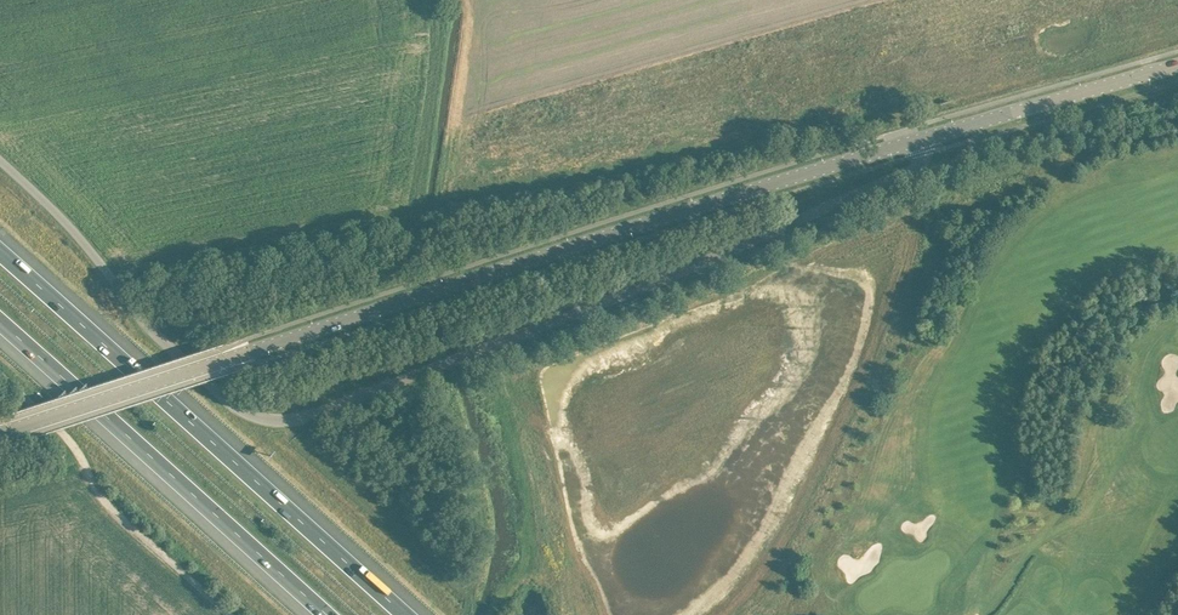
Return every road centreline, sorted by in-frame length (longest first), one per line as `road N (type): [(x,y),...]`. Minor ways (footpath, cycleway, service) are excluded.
road 1 (unclassified): [(917,140),(917,168),(905,174),(647,285),(288,421),(242,411),(214,388),(0,161)]
road 2 (tertiary): [(0,433),(917,140)]
road 3 (motorway): [(405,614),(0,253)]
road 4 (motorway): [(0,323),(327,614)]
road 5 (unclassified): [(232,614),(111,506),(66,437),(0,376)]
road 6 (tertiary): [(917,140),(1177,66)]

